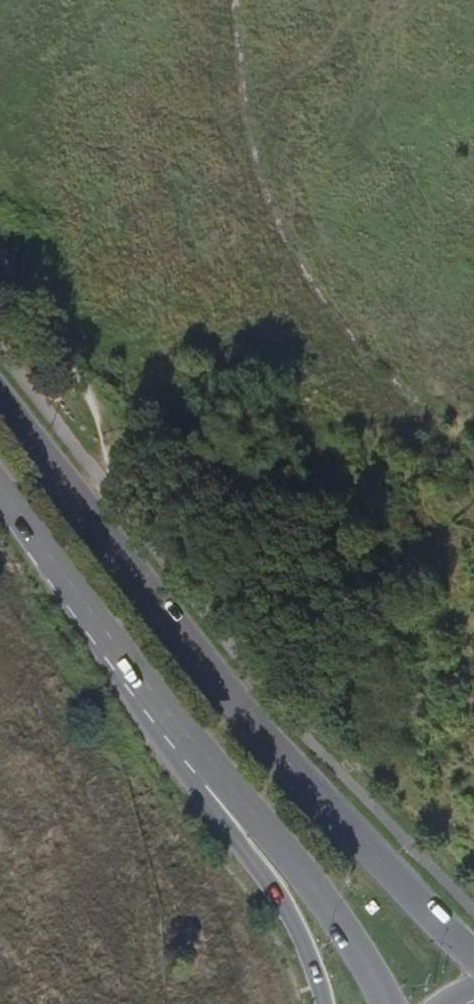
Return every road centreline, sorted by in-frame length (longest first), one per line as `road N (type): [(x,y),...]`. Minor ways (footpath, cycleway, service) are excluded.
road 1 (primary): [(473,954),(430,920),(209,675),(0,398)]
road 2 (primary): [(0,490),(198,755)]
road 3 (primary): [(198,755),(292,859),(361,955),(384,1003)]
road 4 (track): [(94,520),(109,493),(111,466),(102,410),(0,258)]
road 5 (primary): [(198,755),(220,816),(277,894),(324,1003)]

